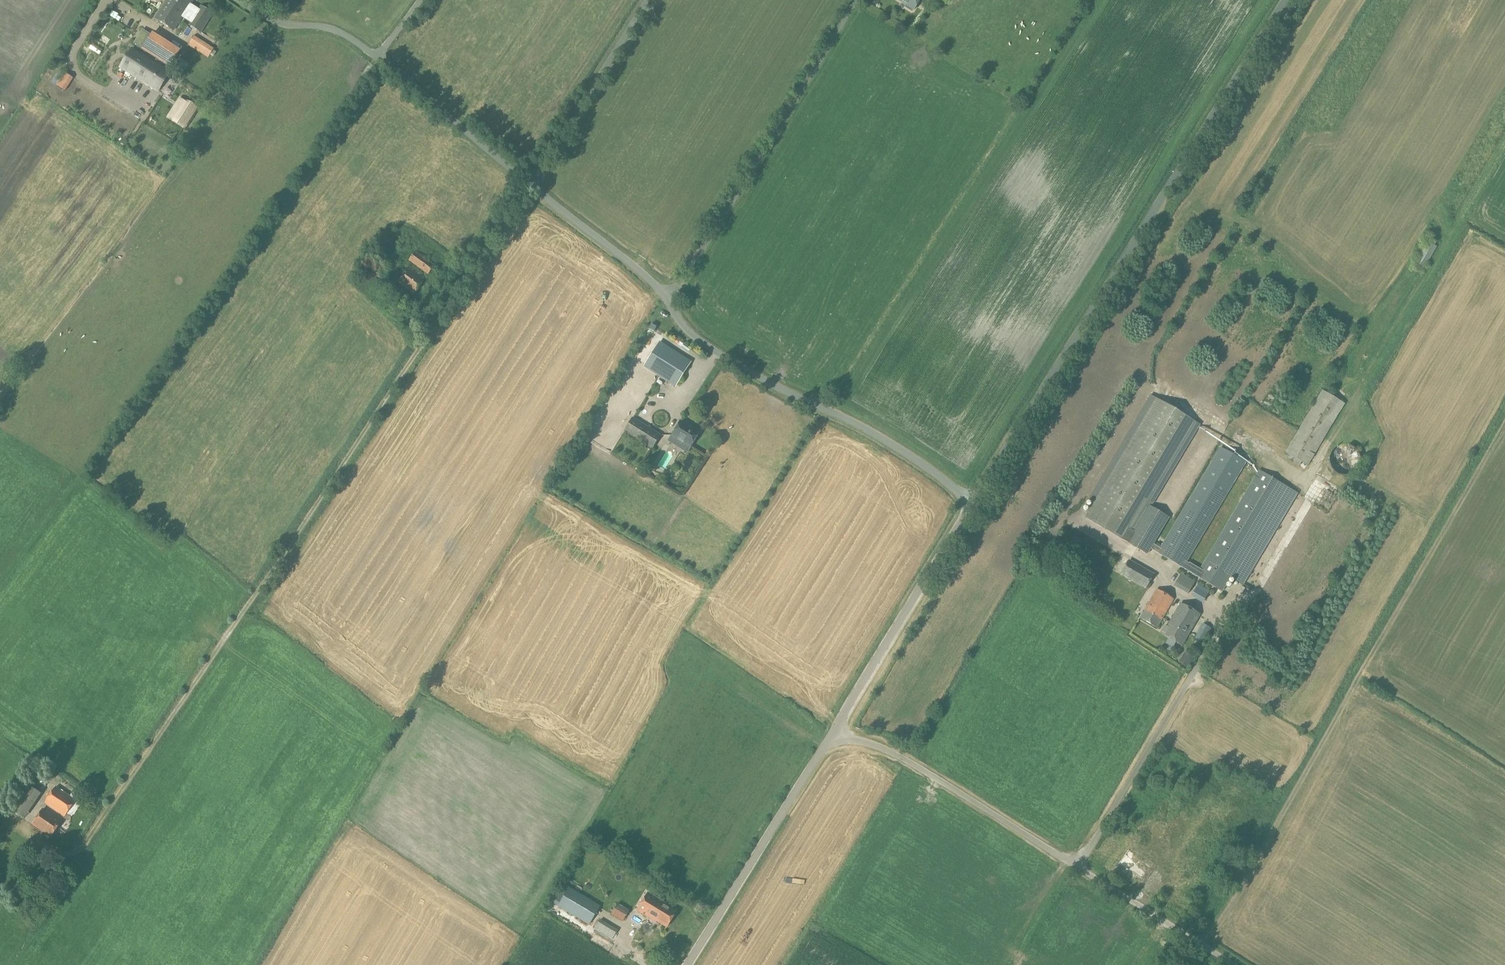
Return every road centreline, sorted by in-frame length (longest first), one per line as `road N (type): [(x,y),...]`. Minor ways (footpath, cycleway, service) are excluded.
road 1 (unclassified): [(974,500),(879,436),(694,336),(651,280),(357,43),(330,28),(278,23),(239,0)]
road 2 (track): [(1199,943),(1504,424)]
road 3 (unclassified): [(1289,0),(974,500)]
road 4 (unclassified): [(1234,964),(925,771),(833,732)]
road 5 (unclassified): [(833,732),(686,964)]
road 6 (unclassified): [(974,500),(833,732)]

